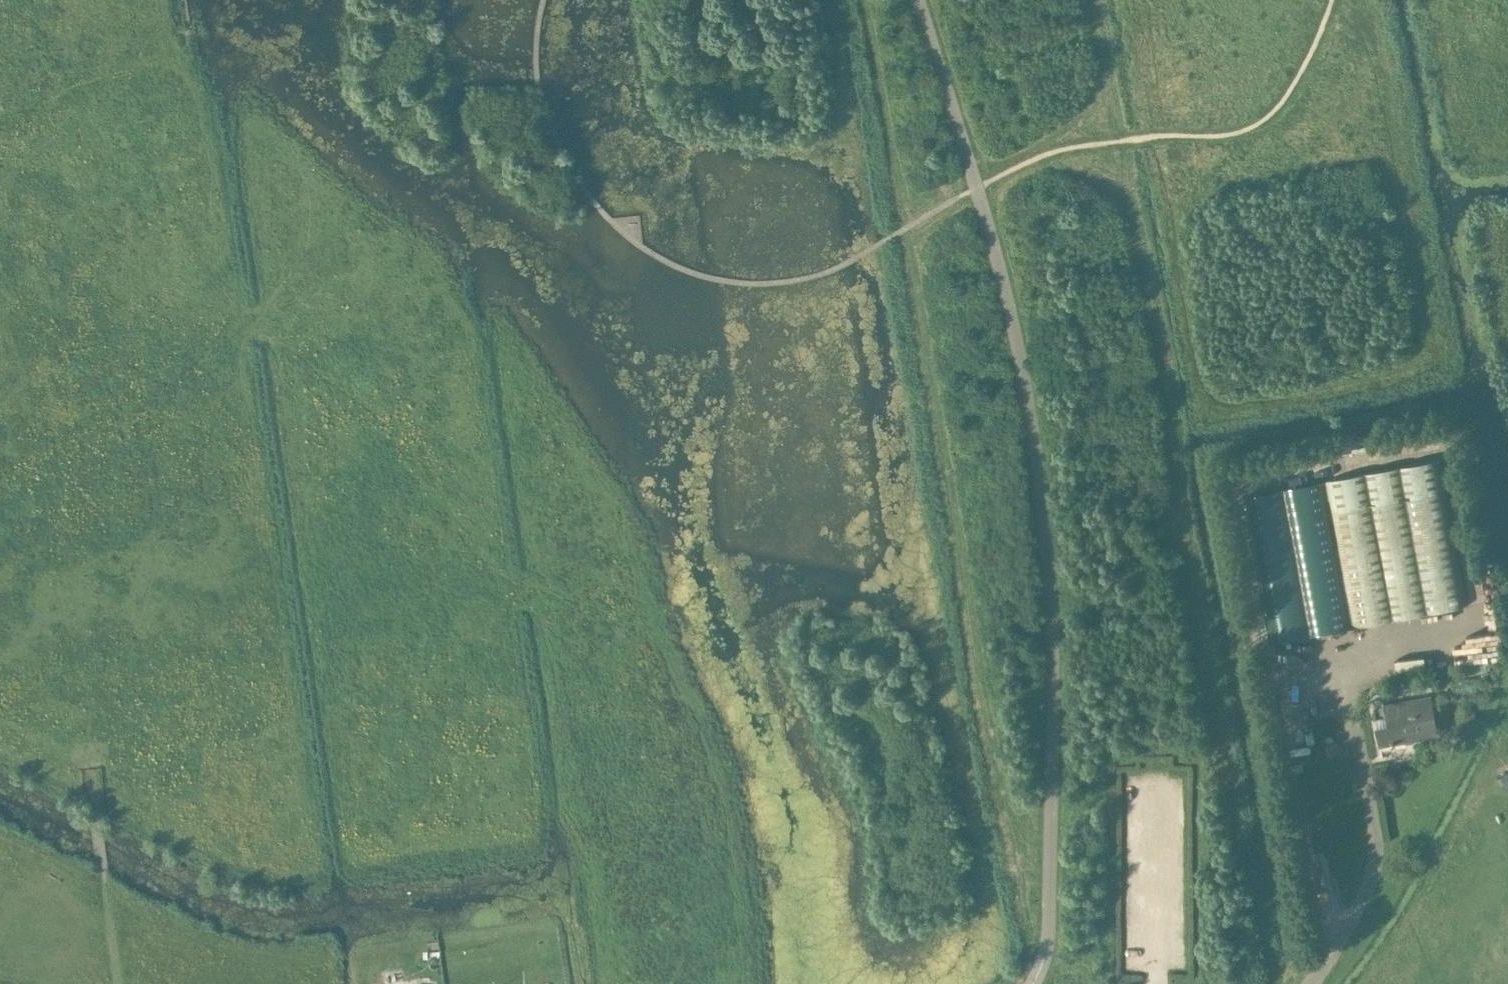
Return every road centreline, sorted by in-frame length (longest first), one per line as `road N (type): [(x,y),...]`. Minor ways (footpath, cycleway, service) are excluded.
road 1 (residential): [(1307,983),(1355,913),(1375,859),(1349,710)]

